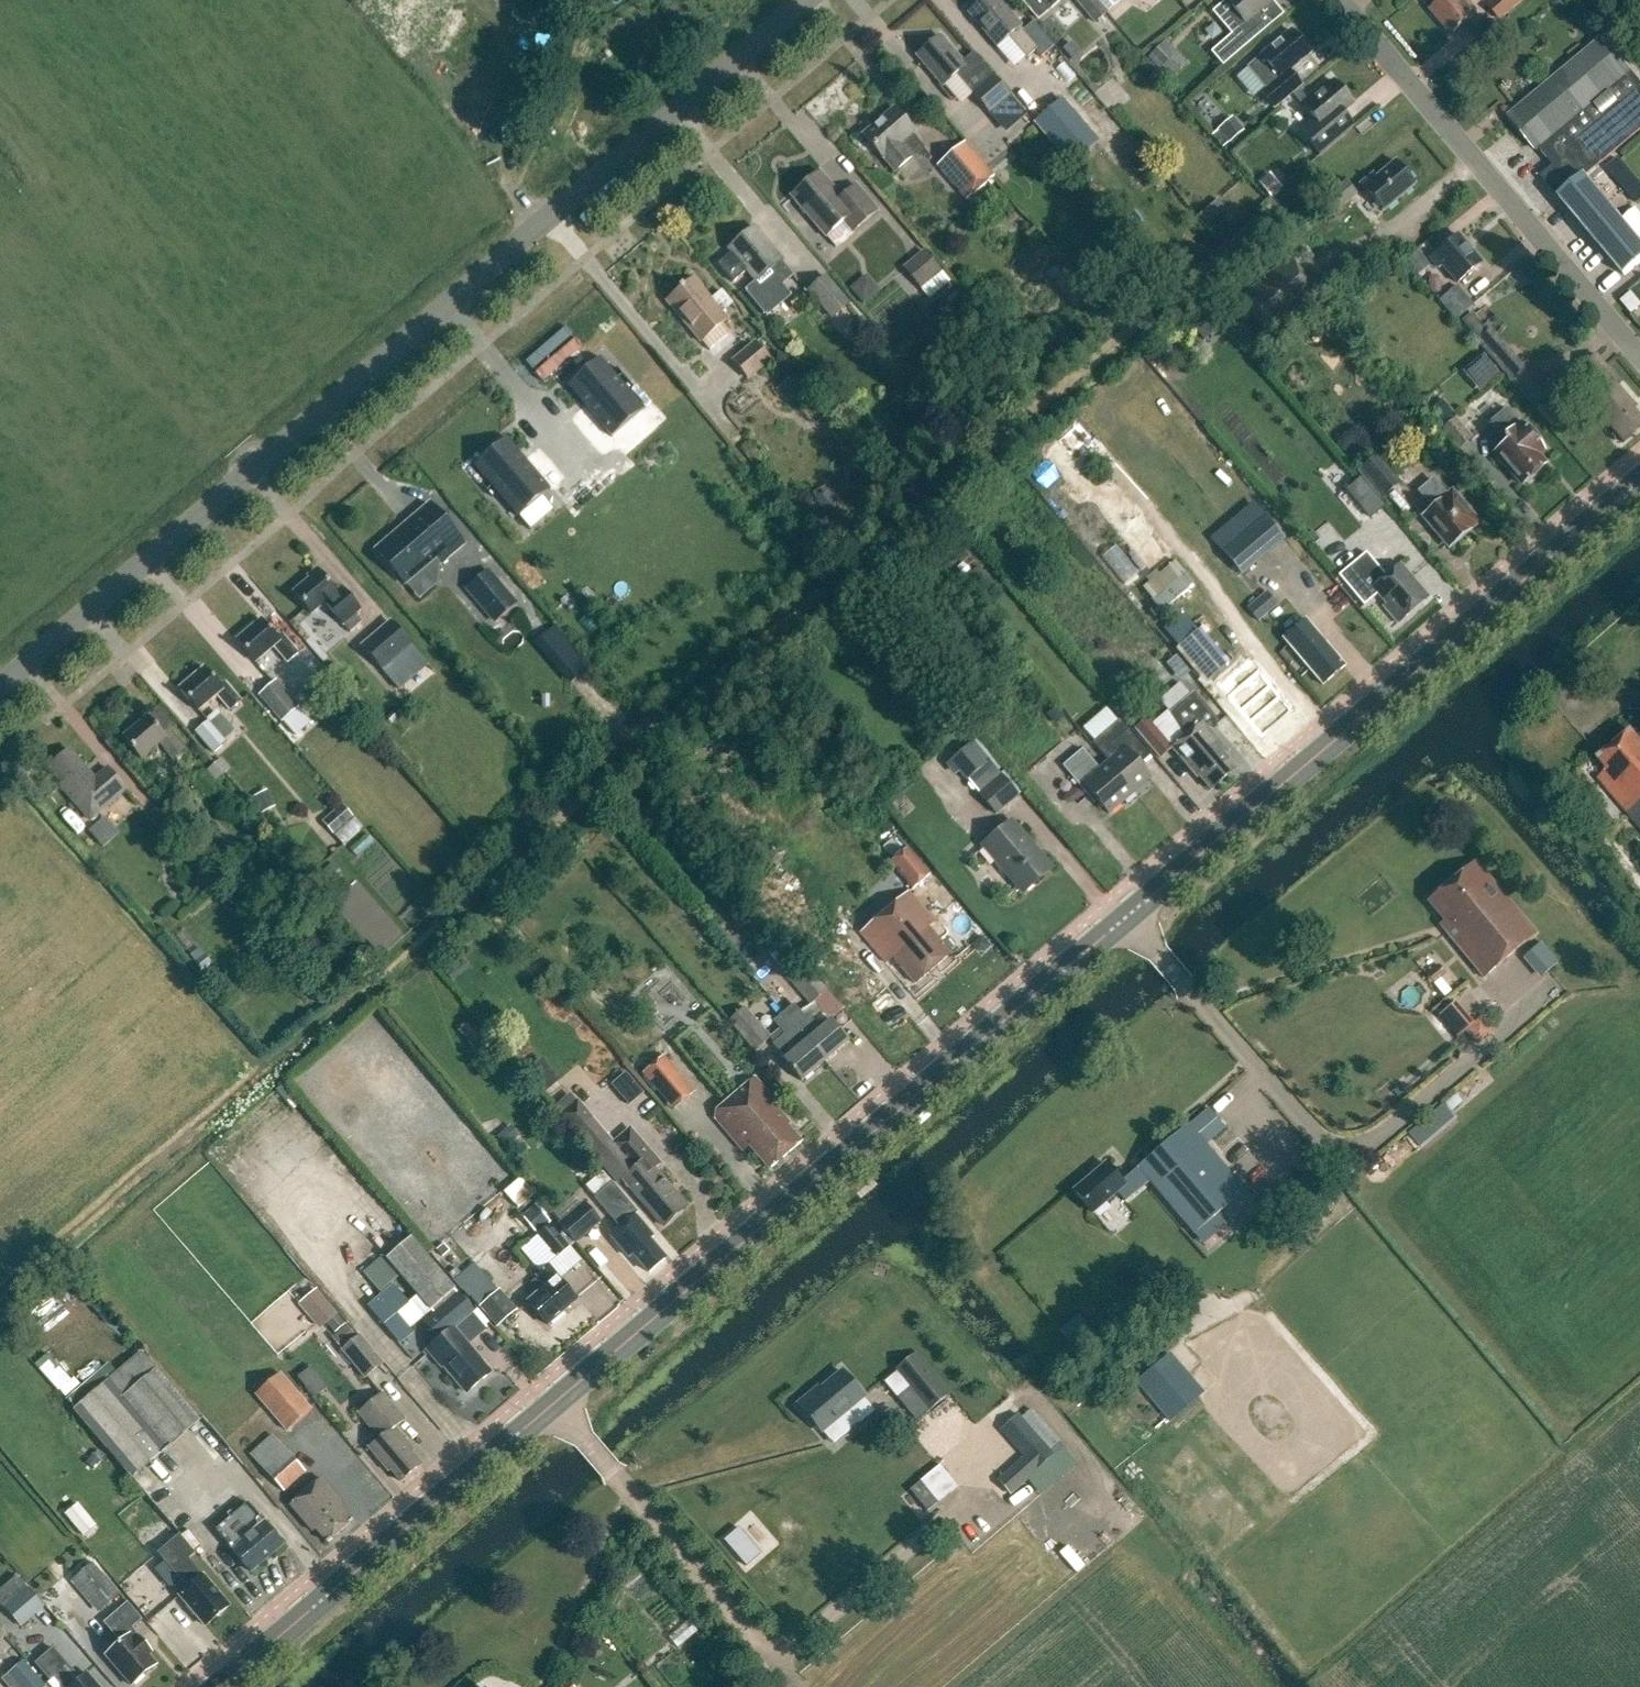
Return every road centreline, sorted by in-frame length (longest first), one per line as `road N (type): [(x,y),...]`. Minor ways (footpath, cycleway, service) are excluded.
road 1 (tertiary): [(220,1686),(1639,482)]
road 2 (unclassified): [(0,688),(810,0)]
road 3 (residential): [(1639,358),(1338,0)]

